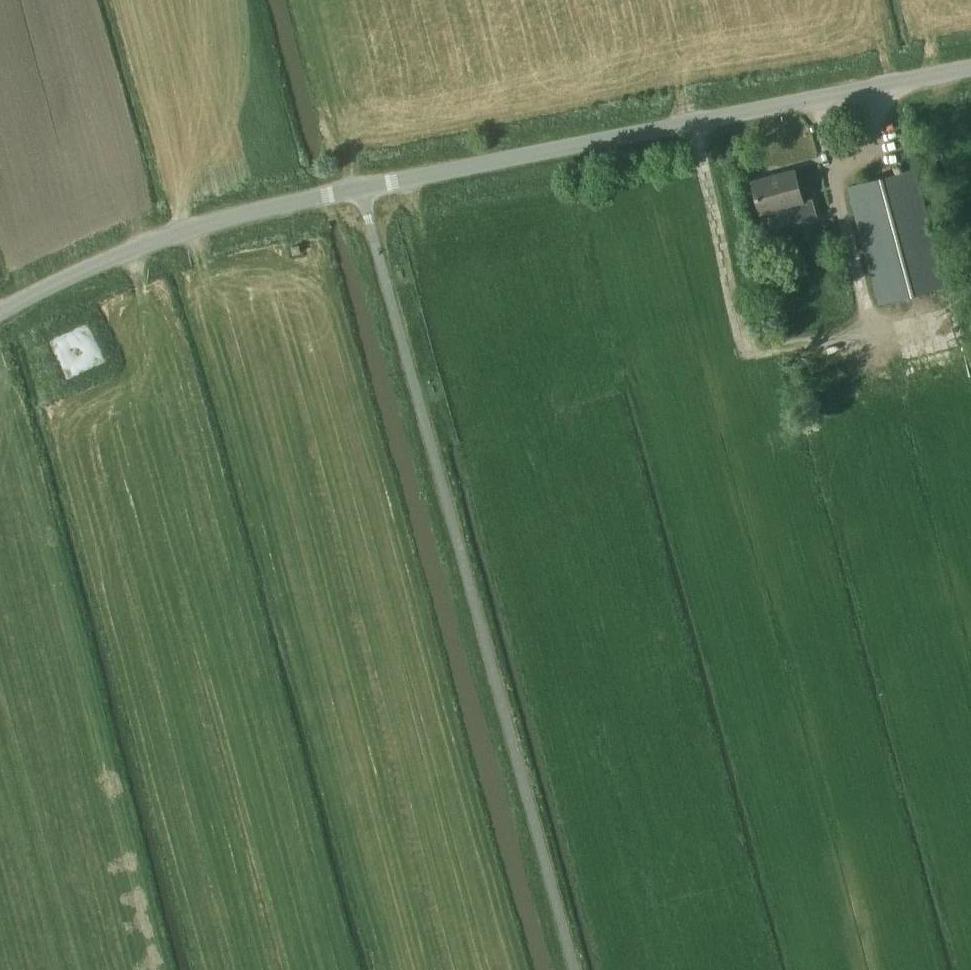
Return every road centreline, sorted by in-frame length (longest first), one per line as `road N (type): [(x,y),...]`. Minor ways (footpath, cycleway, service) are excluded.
road 1 (unclassified): [(0,312),(195,226),(970,66)]

